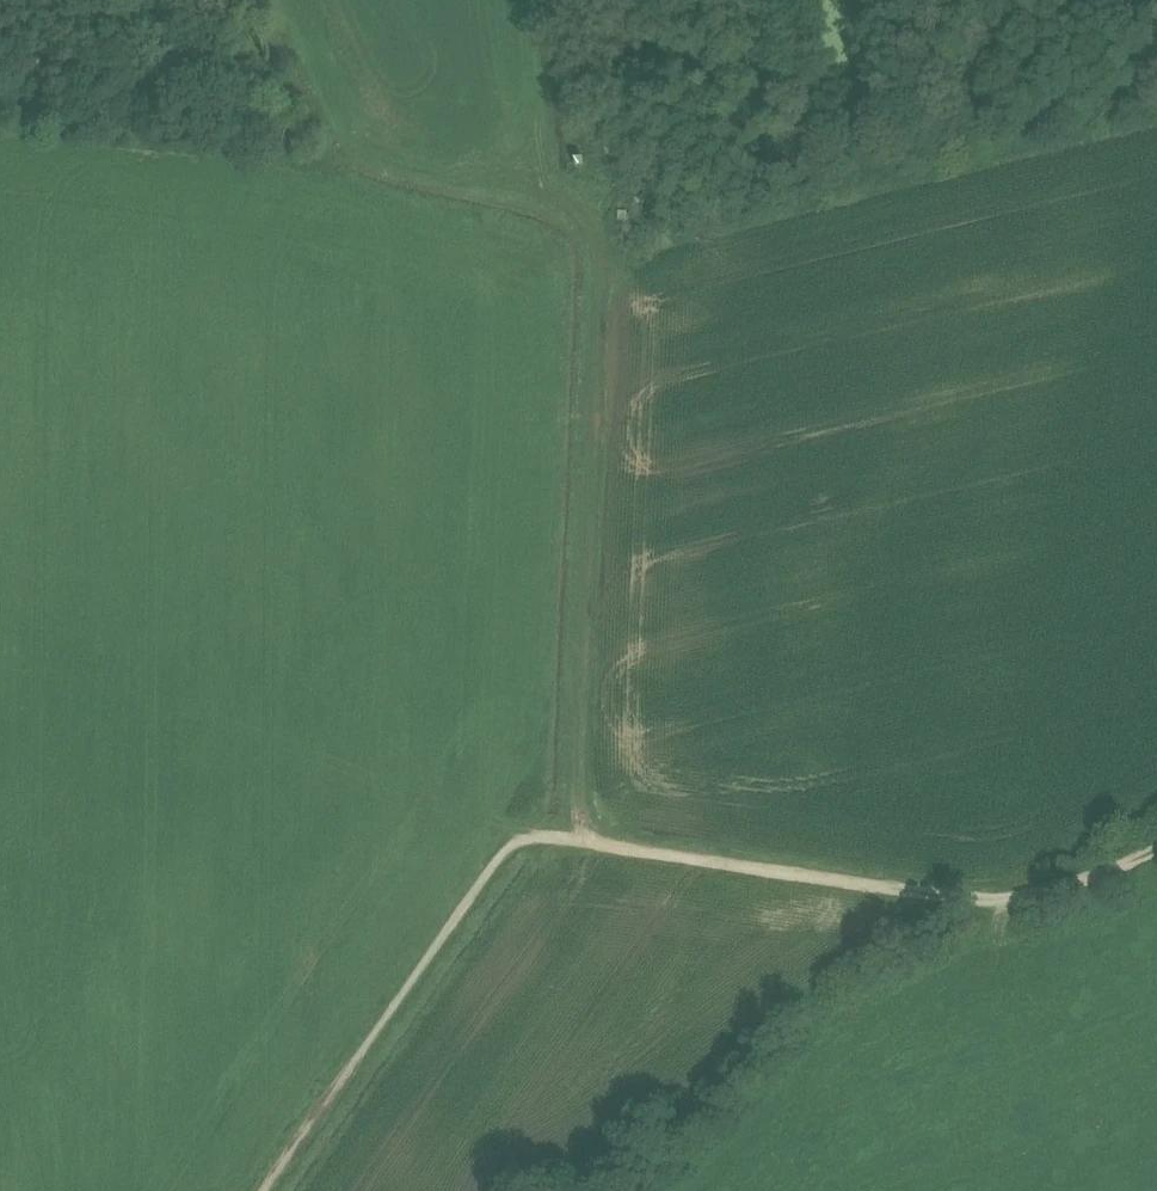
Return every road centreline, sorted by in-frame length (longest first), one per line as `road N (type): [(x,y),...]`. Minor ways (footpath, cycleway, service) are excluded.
road 1 (track): [(1156,849),(1065,892),(1014,904),(571,843),(514,845),(496,860)]

